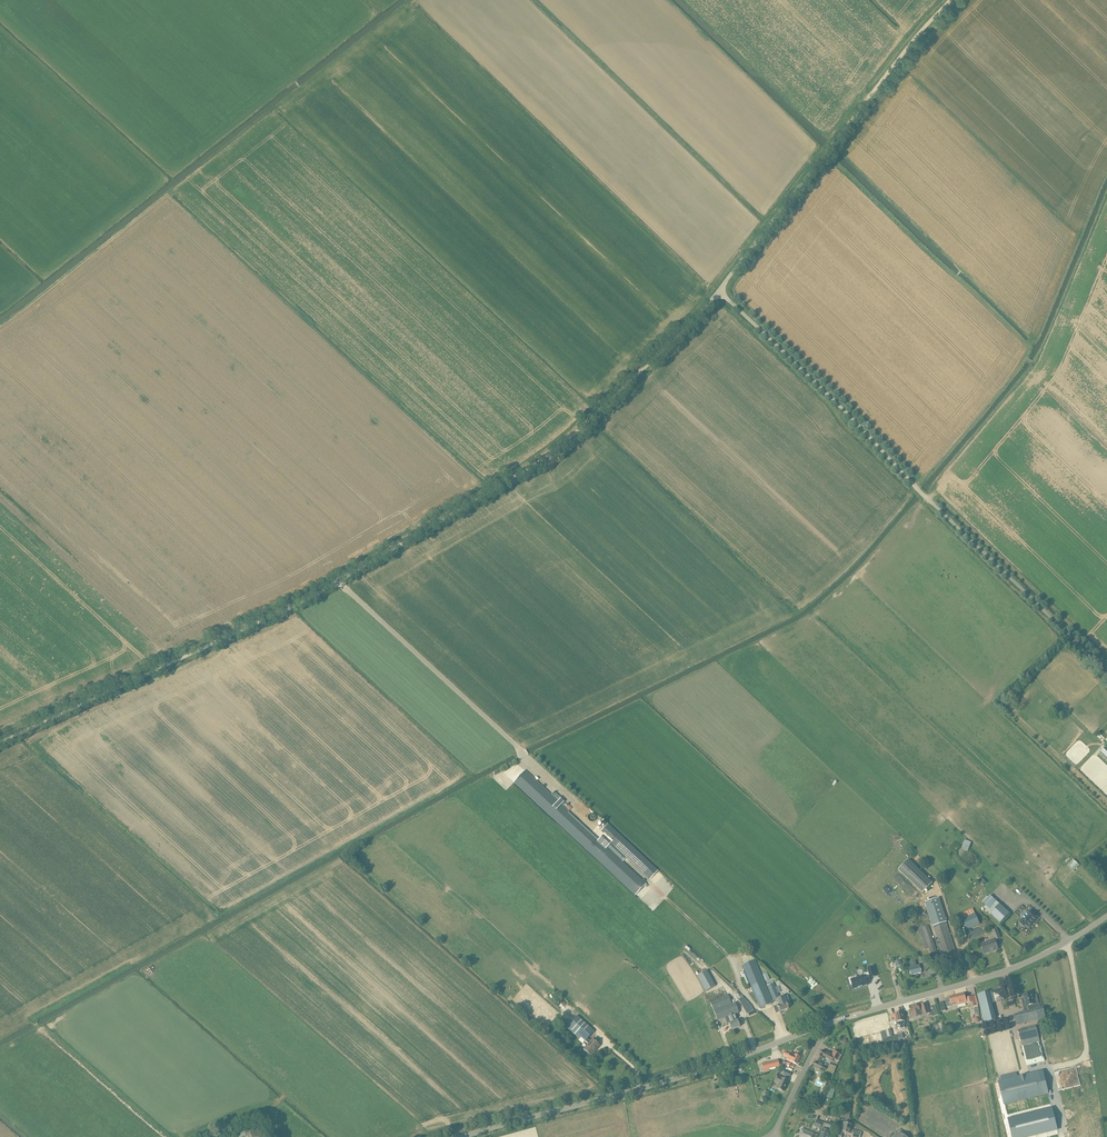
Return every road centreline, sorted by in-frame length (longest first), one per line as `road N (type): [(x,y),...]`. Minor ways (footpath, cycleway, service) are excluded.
road 1 (unclassified): [(0,741),(277,614),(505,485),(582,425),(720,292)]
road 2 (unclassified): [(1106,672),(720,292)]
road 3 (tertiary): [(463,1136),(683,1076),(824,1025)]
road 4 (unclassified): [(720,292),(951,0)]
road 5 (tertiary): [(824,1025),(998,974),(1106,916)]
road 6 (tertiary): [(774,1136),(824,1025)]

